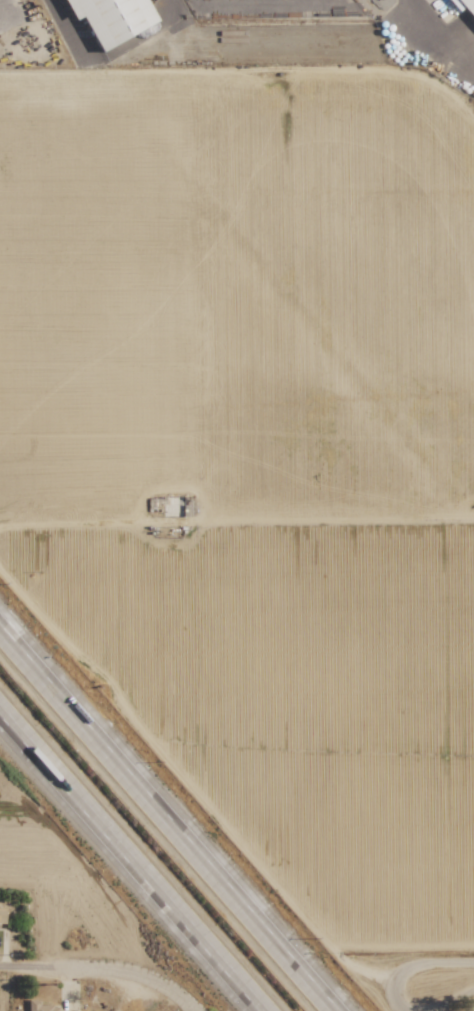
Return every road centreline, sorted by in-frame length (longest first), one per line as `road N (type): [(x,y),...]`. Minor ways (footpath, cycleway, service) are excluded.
road 1 (motorway): [(360,1010),(0,613)]
road 2 (motorway): [(0,700),(278,1010)]
road 3 (residential): [(0,965),(93,965),(155,978),(196,1009)]

